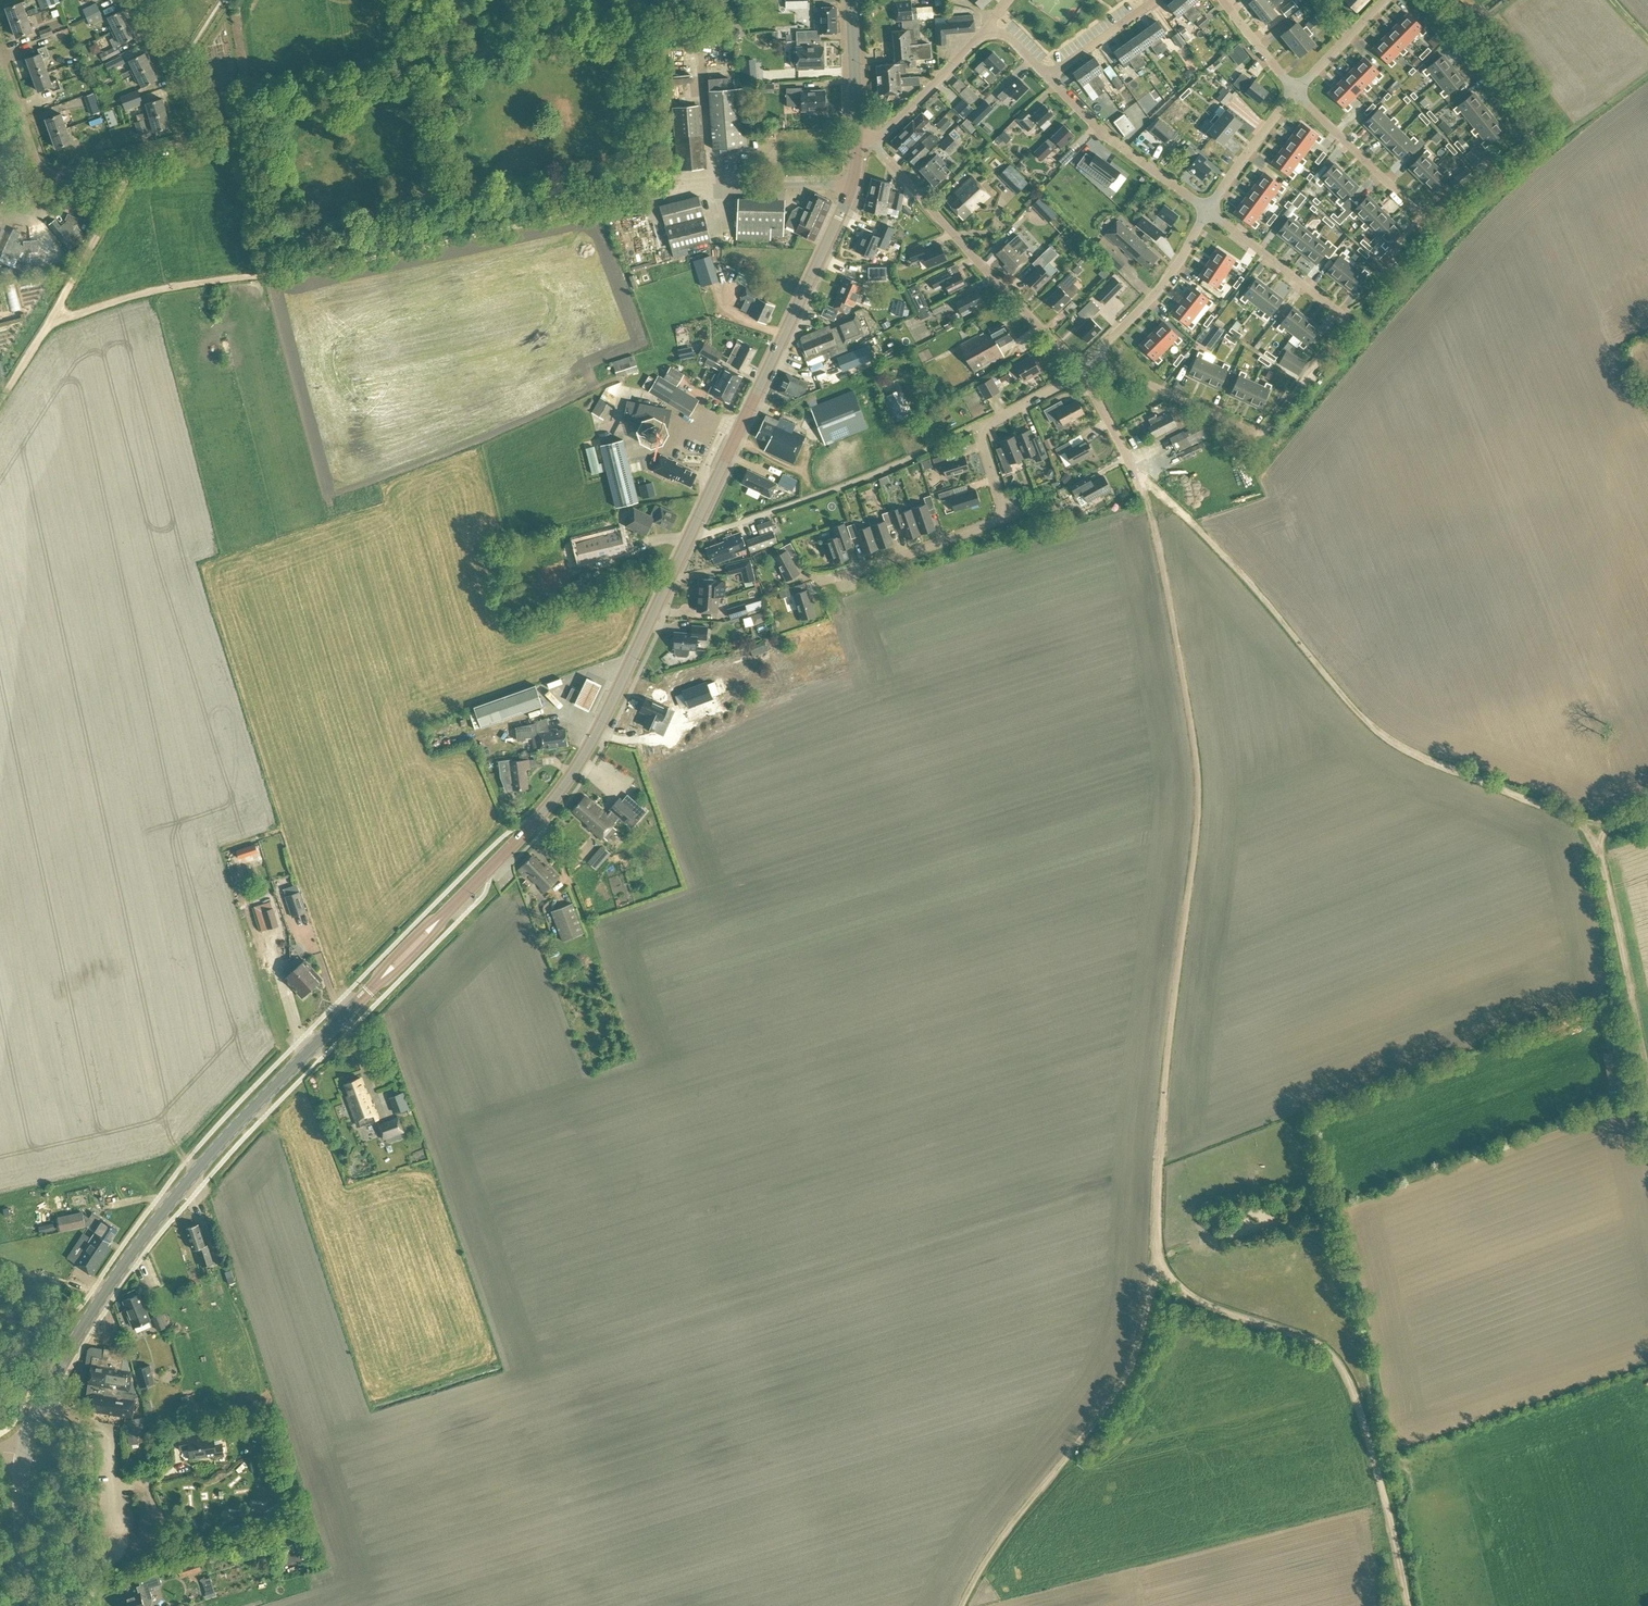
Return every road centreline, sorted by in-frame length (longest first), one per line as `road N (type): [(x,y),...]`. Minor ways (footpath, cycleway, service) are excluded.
road 1 (secondary): [(23,1454),(66,1356),(165,1208),(564,788),(854,182)]
road 2 (track): [(1158,1258),(1167,1042),(1198,785),(1143,490)]
road 3 (track): [(51,321),(147,292),(303,272),(649,195)]
road 4 (track): [(1135,475),(1228,556),(1386,737),(1595,826)]
road 5 (track): [(1407,1605),(1364,1415),(1345,1371),(1311,1339),(1185,1293),(1158,1258)]
road 6 (track): [(961,1605),(1016,1516),(1118,1387),(1137,1349),(1158,1258)]
road 7 (residential): [(819,582),(1000,519),(1004,509),(978,429),(1080,369)]
road 8 (residential): [(1080,369),(875,138)]
road 9 (track): [(1595,826),(1647,1065)]
road 10 (residential): [(1208,209),(1110,139),(1049,75)]
road 11 (residential): [(854,182),(649,195)]
road 12 (track): [(51,321),(141,153)]
road 13 (residential): [(1092,357),(1163,285),(1208,209)]
road 14 (residential): [(1429,222),(1295,92)]
road 15 (residential): [(1260,433),(1092,357)]
road 16 (residential): [(1350,321),(1208,209)]
road 17 (residential): [(1527,122),(1427,0)]
road 18 (residential): [(204,121),(183,141),(59,171)]
road 19 (residential): [(989,33),(875,138)]
road 20 (secondary): [(31,1605),(23,1454)]
road 21 (track): [(1527,122),(1530,144),(1429,222)]
road 22 (residential): [(1208,209),(1295,92)]
road 23 (secondary): [(857,139),(852,0)]
road 24 (residential): [(1143,490),(1080,369)]
road 25 (residential): [(59,171),(39,157),(0,54)]
road 26 (residential): [(204,121),(149,0)]
road 27 (residential): [(1049,75),(1154,0)]
road 28 (residential): [(1295,92),(1383,0)]

